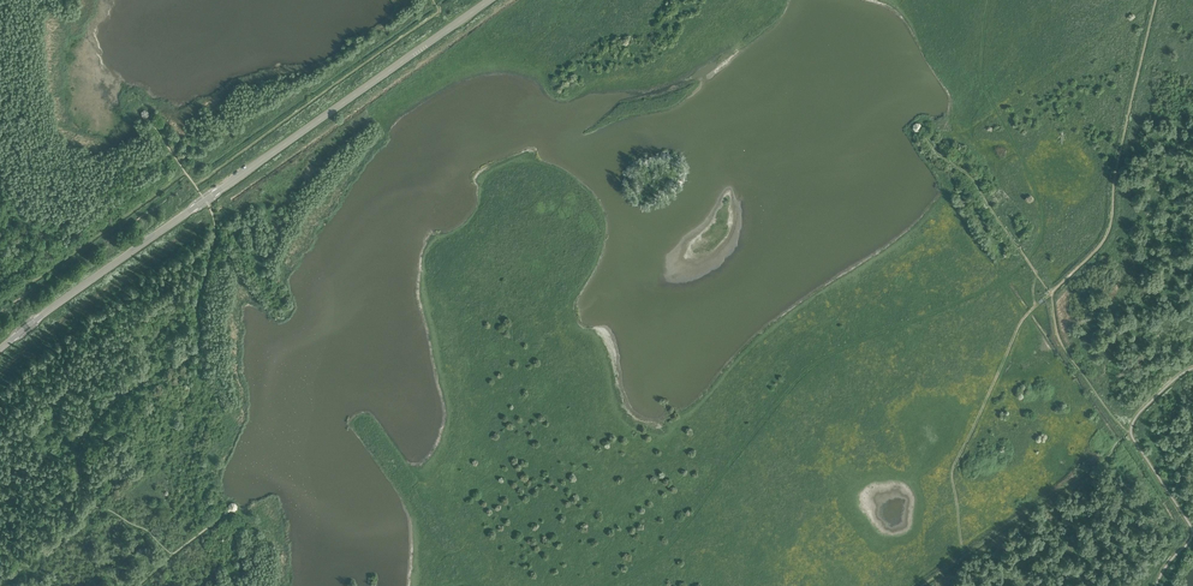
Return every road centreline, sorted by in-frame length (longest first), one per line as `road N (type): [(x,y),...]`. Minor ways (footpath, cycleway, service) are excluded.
road 1 (tertiary): [(0,349),(486,0)]
road 2 (track): [(1027,258),(1036,246),(1041,202),(982,83),(988,0)]

